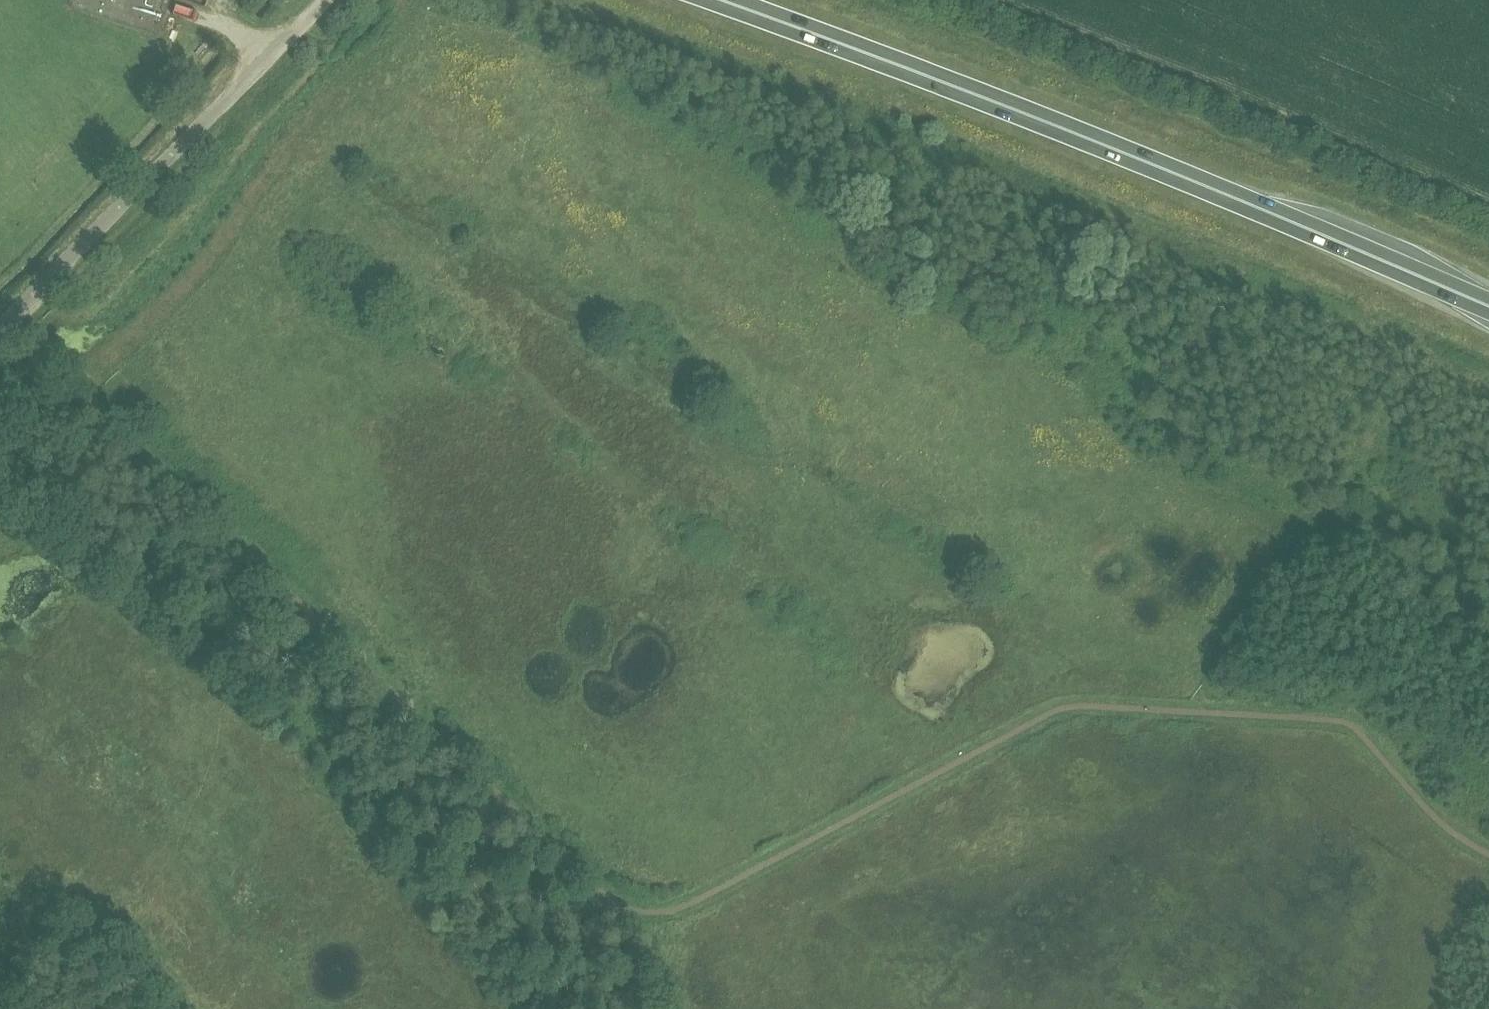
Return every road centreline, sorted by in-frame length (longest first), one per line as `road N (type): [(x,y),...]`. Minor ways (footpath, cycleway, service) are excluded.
road 1 (trunk): [(711,0),(975,96),(1488,311)]
road 2 (unclassified): [(0,331),(324,0)]

